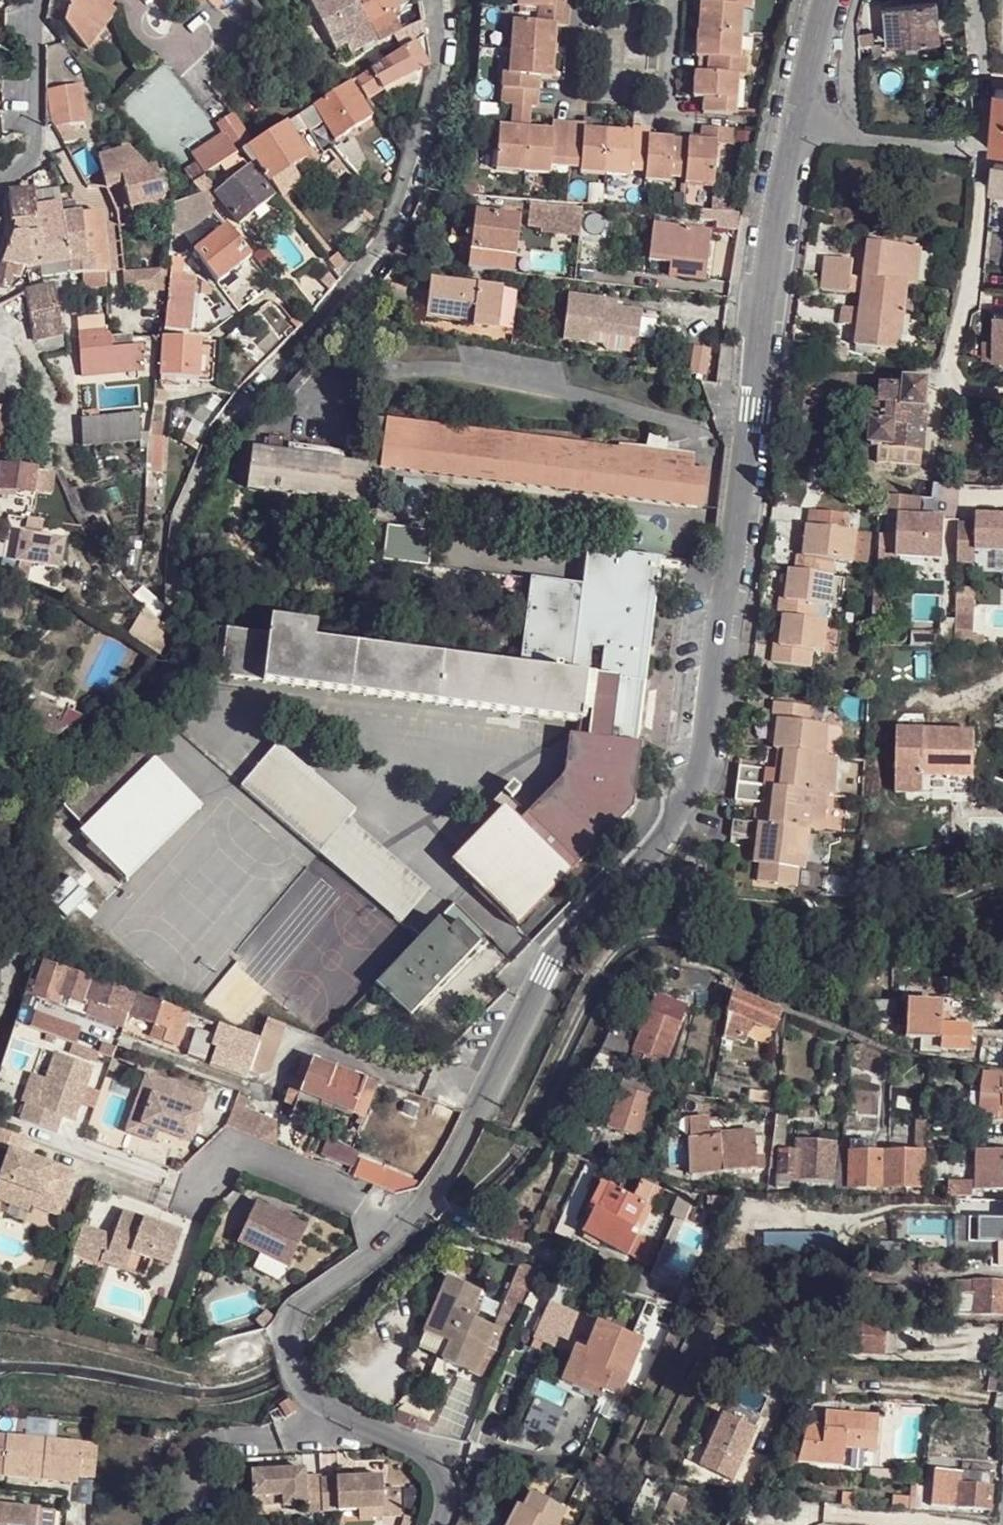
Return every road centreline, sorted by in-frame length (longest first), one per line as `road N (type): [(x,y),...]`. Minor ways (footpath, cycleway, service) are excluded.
road 1 (residential): [(439,1524),(447,1508),(430,1458),(327,1412),(299,1387),(285,1348),(290,1323),(431,1191),(564,943),(679,823),(695,790),(793,130)]
road 2 (residential): [(340,311),(396,221),(435,122),(436,0)]
road 3 (residential): [(43,0),(35,146),(22,170),(0,183)]
road 4 (residential): [(977,152),(793,130)]
road 5 (residential): [(977,0),(984,80),(977,152)]
road 6 (residential): [(793,130),(826,0)]

